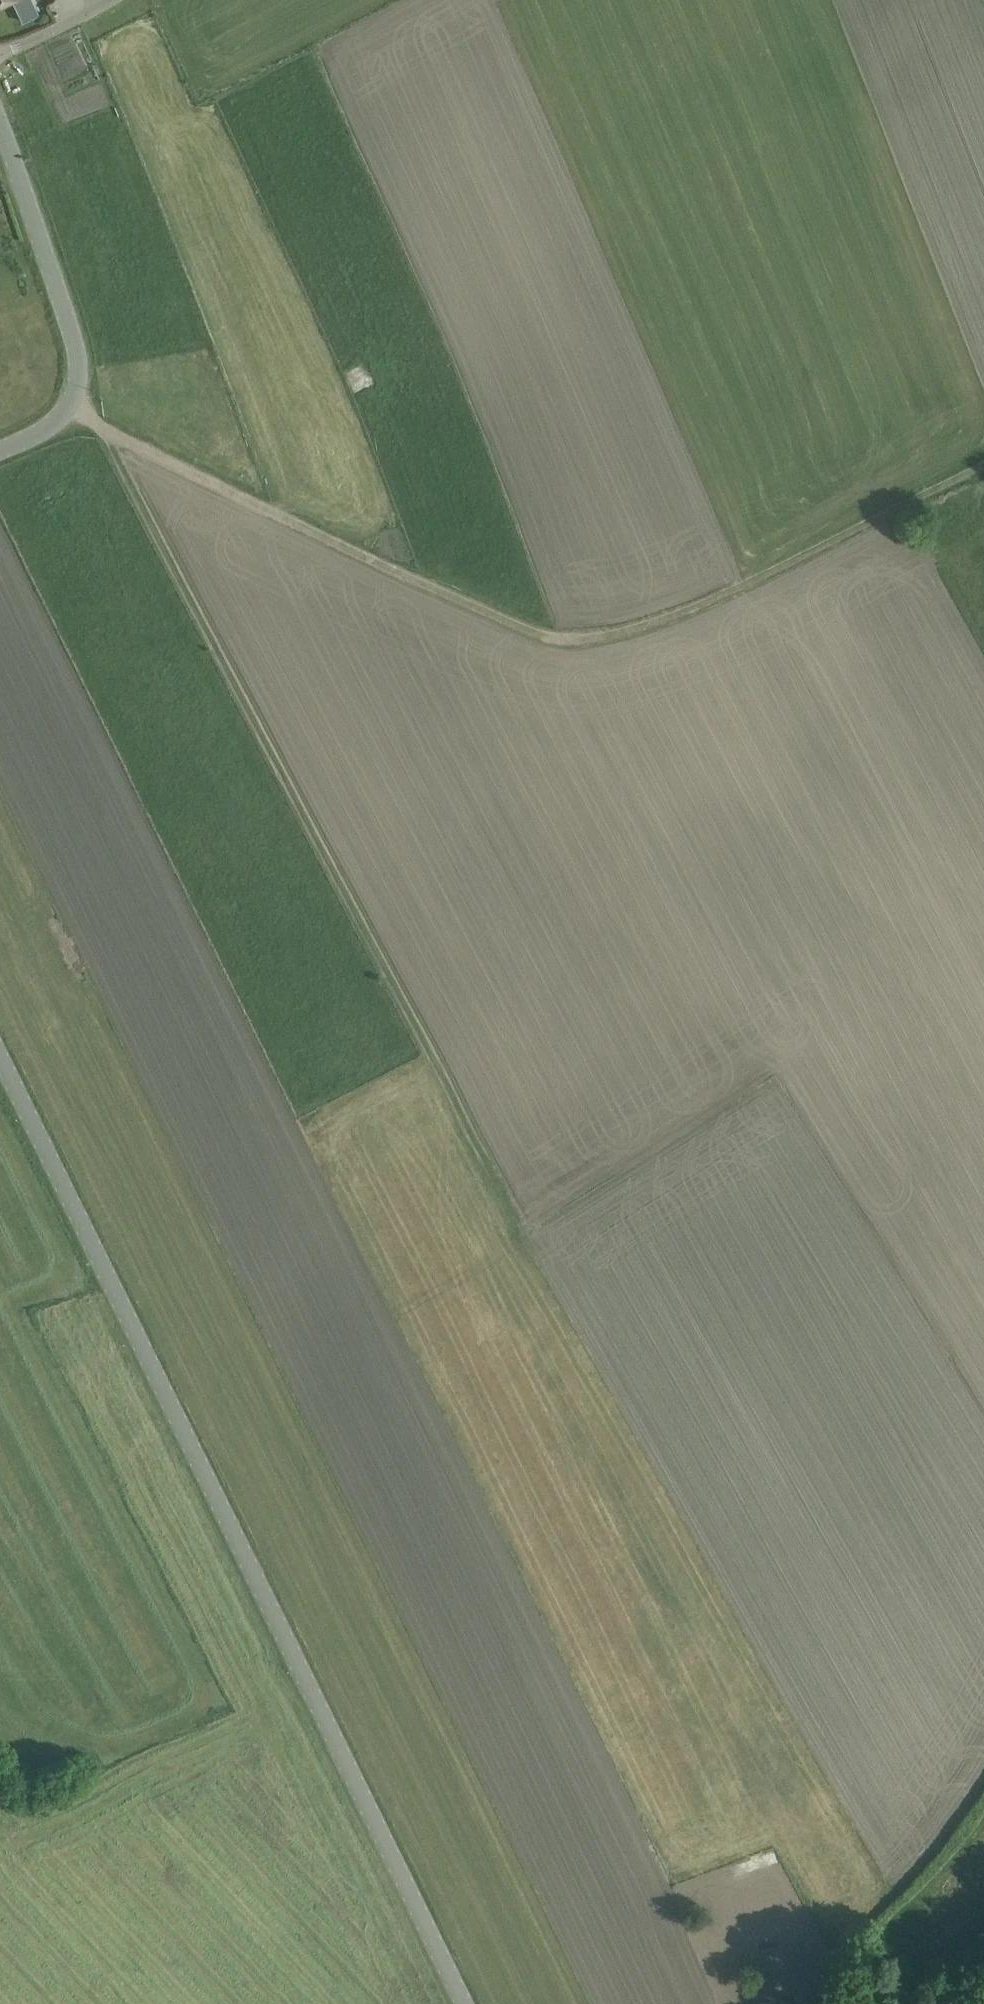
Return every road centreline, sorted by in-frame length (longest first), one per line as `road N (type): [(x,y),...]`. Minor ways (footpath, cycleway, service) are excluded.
road 1 (unclassified): [(464,2003),(0,1056)]
road 2 (track): [(983,463),(693,609),(573,638),(516,624),(421,582),(67,407)]
road 3 (unclassified): [(0,451),(54,422),(78,379),(71,331),(0,127)]
road 4 (unclassified): [(0,55),(109,0)]

